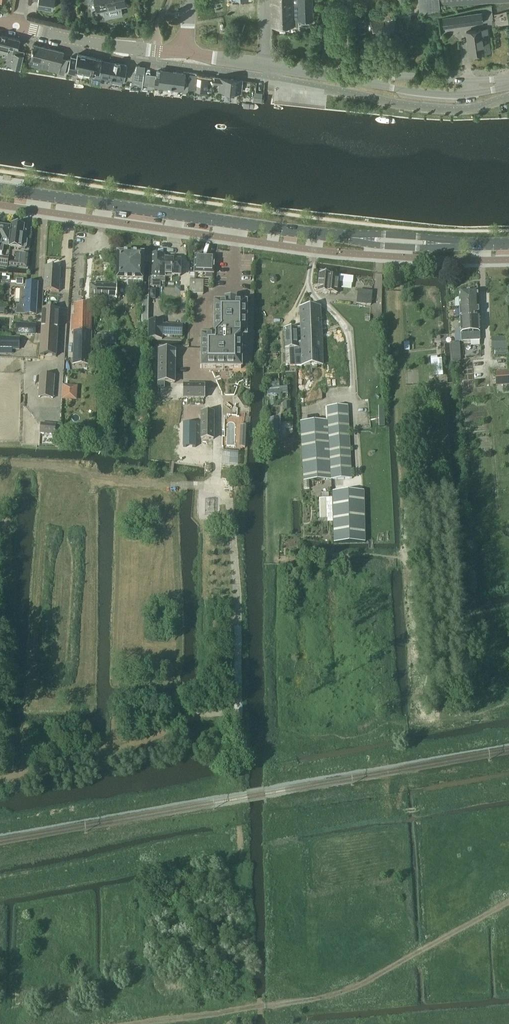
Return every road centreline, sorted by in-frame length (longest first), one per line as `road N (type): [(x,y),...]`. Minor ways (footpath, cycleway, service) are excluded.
road 1 (secondary): [(0,188),(329,236),(508,243)]
road 2 (track): [(134,1023),(340,993),(508,902)]
road 3 (tertiary): [(185,56),(392,84),(508,84)]

